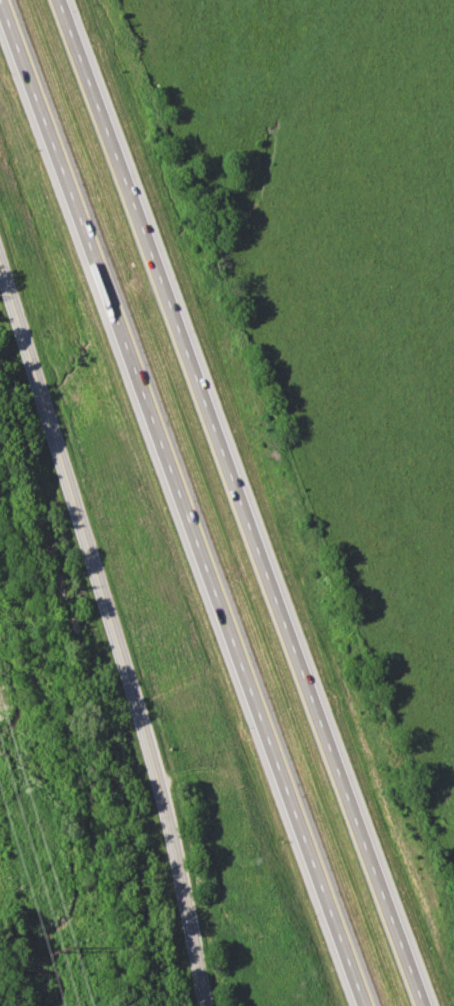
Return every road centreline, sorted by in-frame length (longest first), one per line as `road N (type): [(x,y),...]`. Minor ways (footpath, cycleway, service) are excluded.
road 1 (motorway): [(0,0),(364,1005)]
road 2 (motorway): [(428,1005),(65,0)]
road 3 (tertiary): [(208,1005),(168,804),(0,256)]

